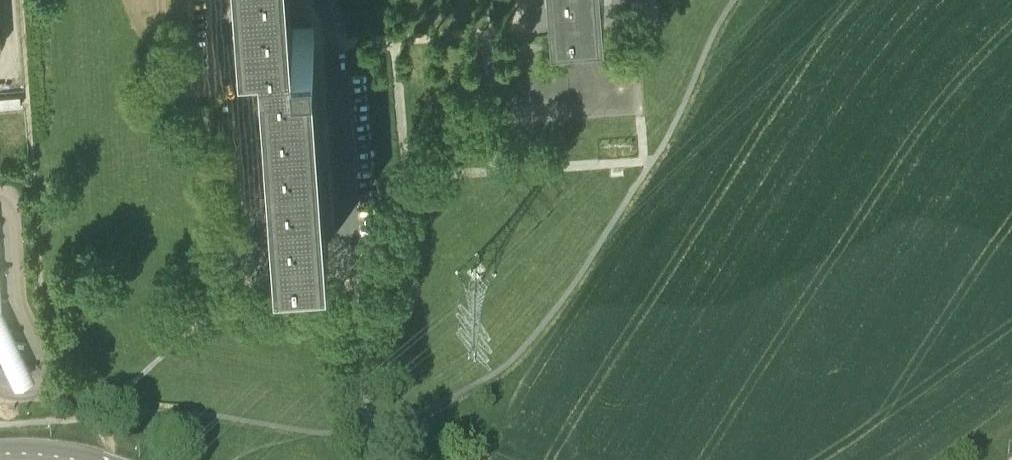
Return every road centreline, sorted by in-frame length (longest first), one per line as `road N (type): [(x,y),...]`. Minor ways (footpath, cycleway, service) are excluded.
road 1 (residential): [(219,0),(222,45),(249,128),(258,257),(267,267),(336,263),(347,255),(334,29),(325,0)]

